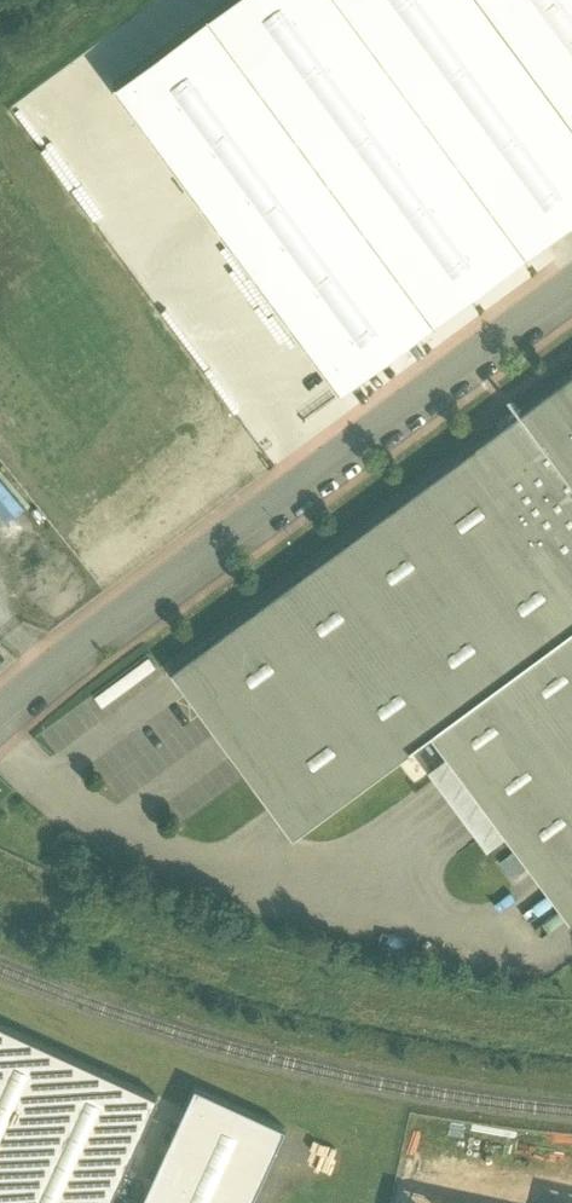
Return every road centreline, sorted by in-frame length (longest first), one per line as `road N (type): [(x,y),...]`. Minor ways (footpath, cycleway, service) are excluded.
road 1 (residential): [(0,713),(571,286)]

